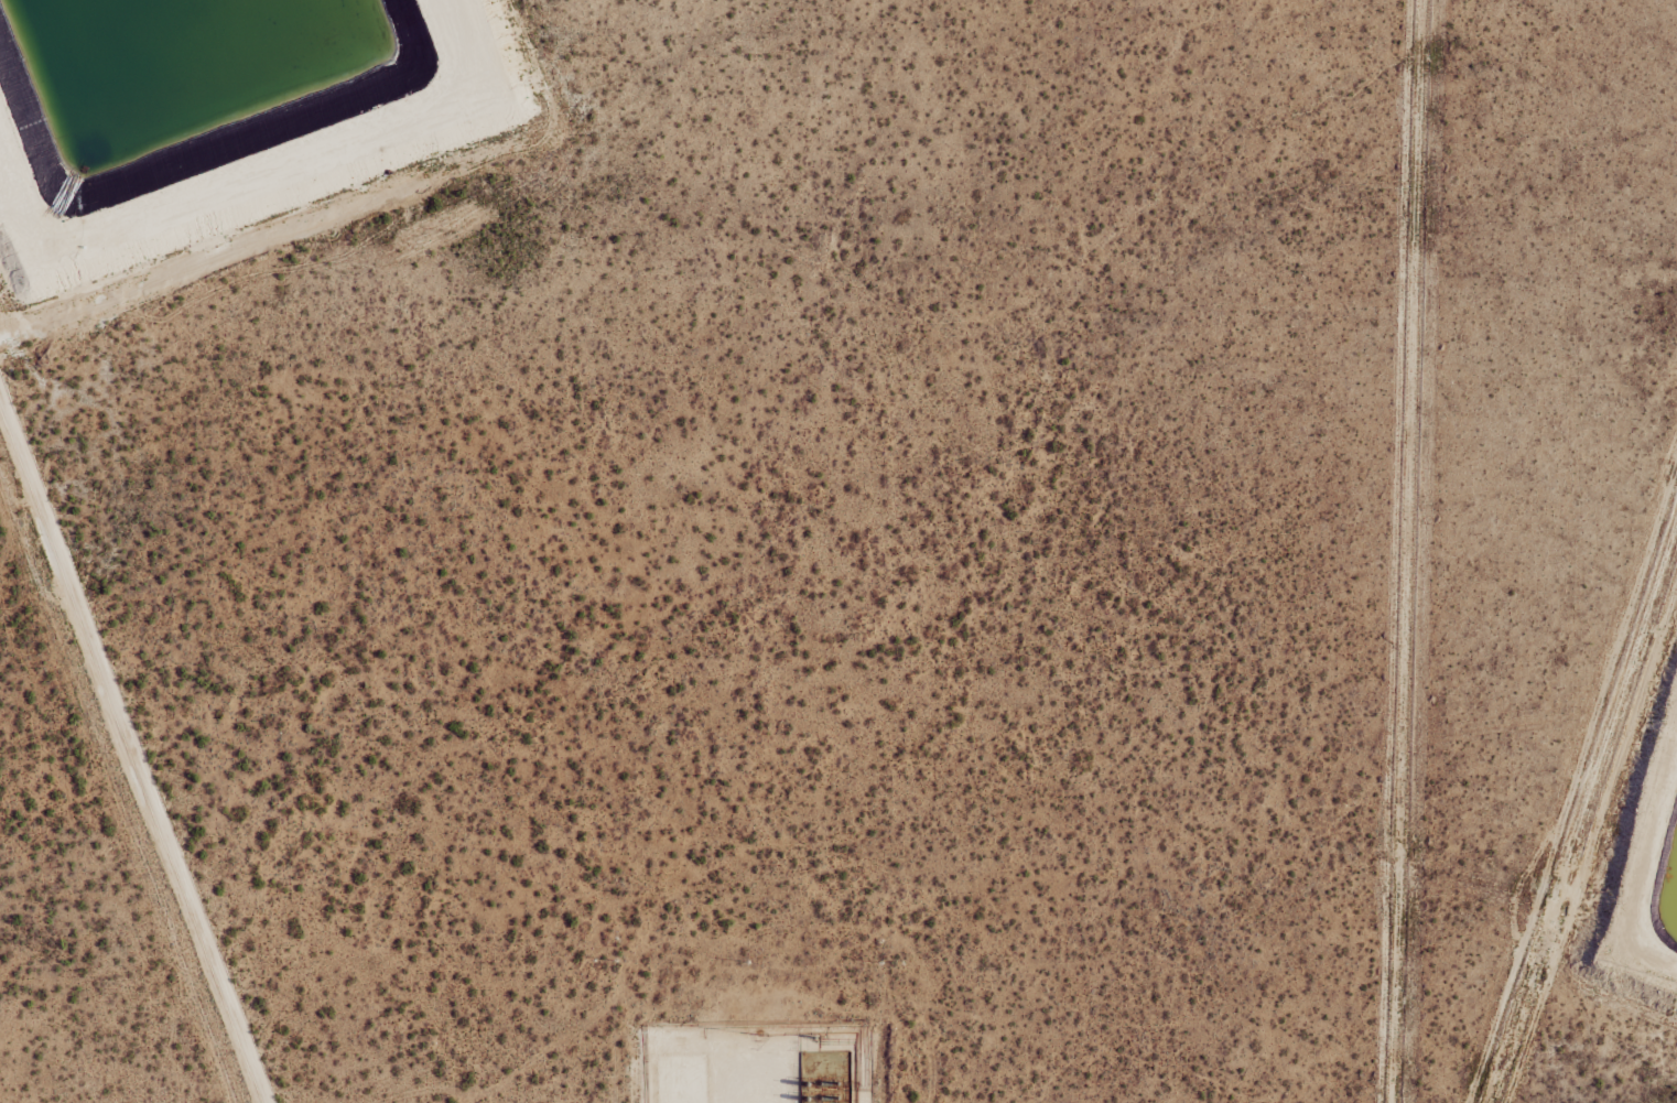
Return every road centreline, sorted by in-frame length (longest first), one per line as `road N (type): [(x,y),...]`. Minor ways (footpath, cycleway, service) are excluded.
road 1 (residential): [(0,376),(277,1102)]

